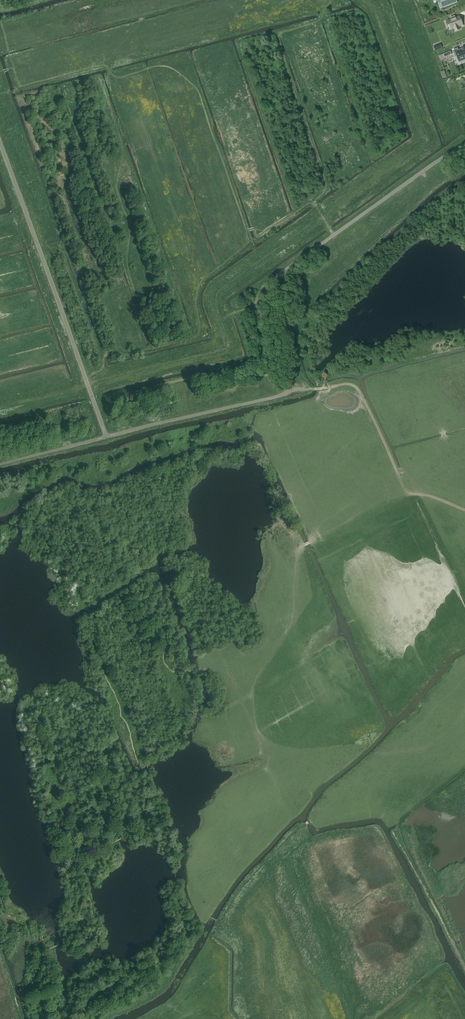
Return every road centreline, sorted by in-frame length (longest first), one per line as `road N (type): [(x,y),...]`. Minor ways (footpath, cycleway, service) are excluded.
road 1 (track): [(229,314),(255,306),(264,342),(258,358),(136,392)]
road 2 (track): [(464,511),(407,491),(358,388),(327,387)]

